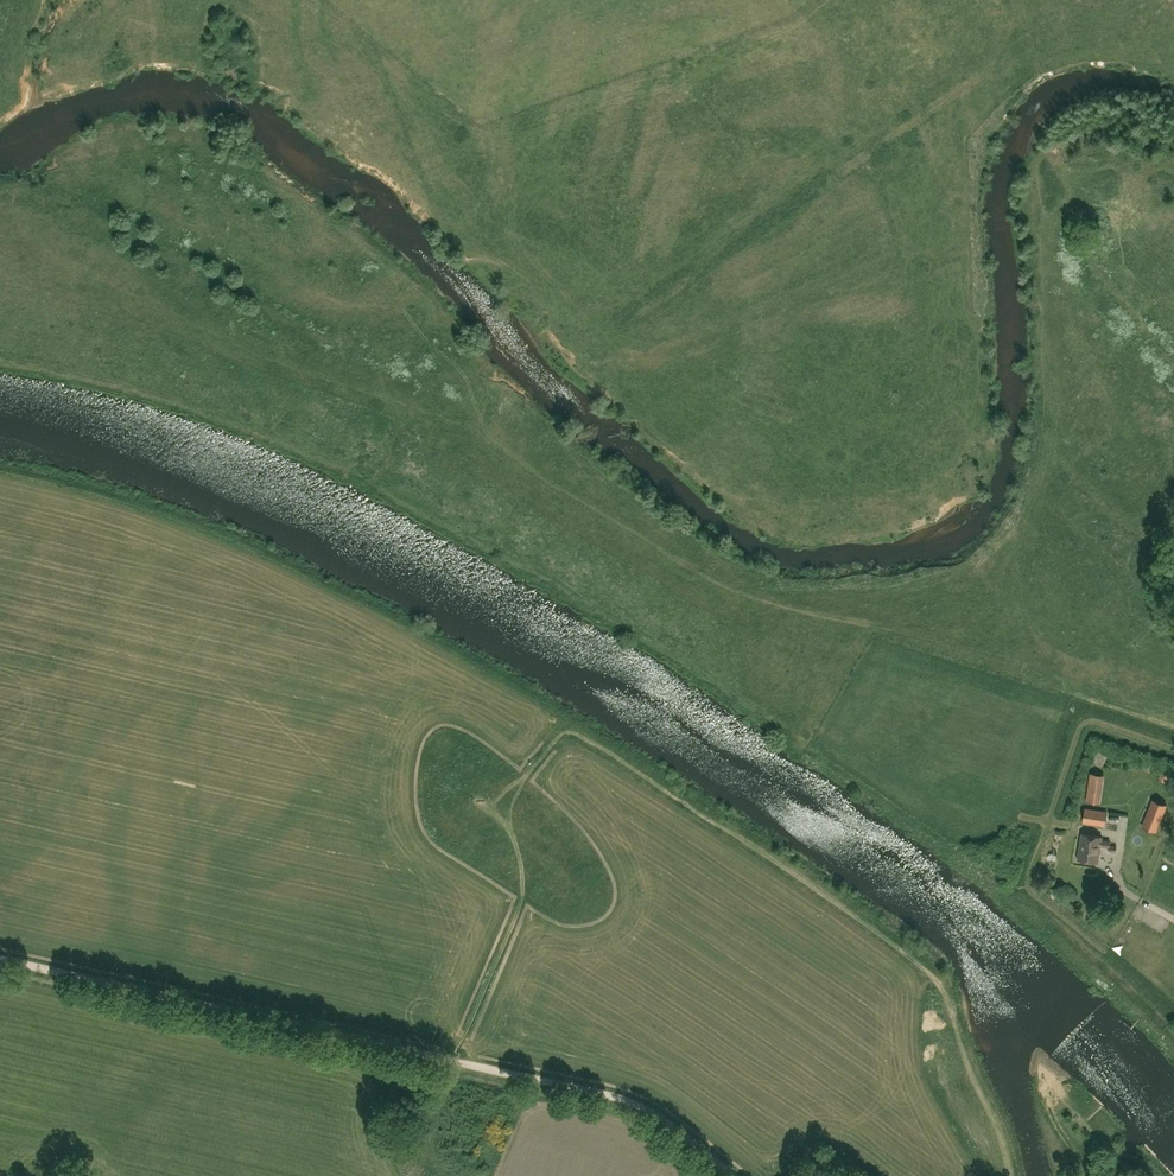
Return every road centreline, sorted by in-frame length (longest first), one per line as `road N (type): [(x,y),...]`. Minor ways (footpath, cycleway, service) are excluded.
road 1 (track): [(0,960),(457,1063)]
road 2 (track): [(457,1063),(642,1105),(736,1175)]

